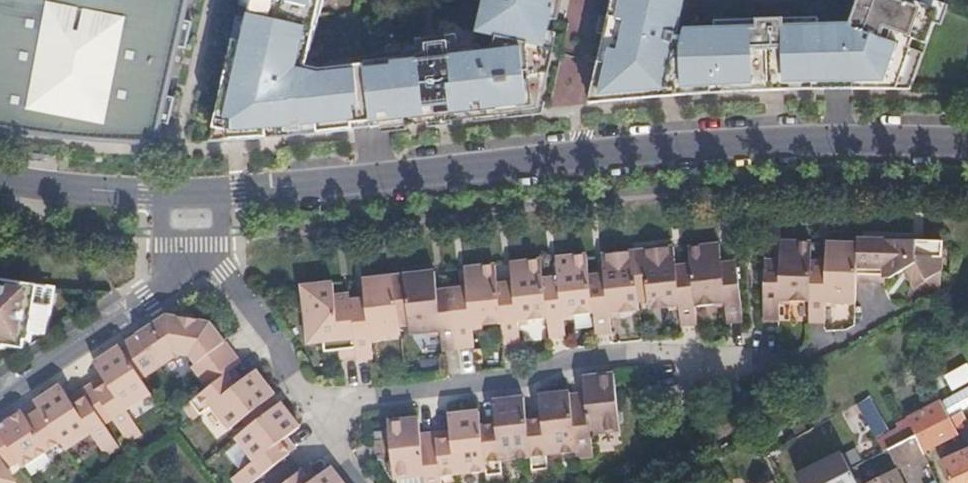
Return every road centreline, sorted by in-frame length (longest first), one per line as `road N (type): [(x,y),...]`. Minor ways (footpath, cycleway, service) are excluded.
road 1 (residential): [(192,195),(726,143),(967,143)]
road 2 (residential): [(322,407),(517,379),(601,355),(663,352),(766,372),(881,313)]
road 3 (residential): [(192,246),(182,274),(150,302),(0,400)]
road 4 (residential): [(192,246),(243,291),(278,339),(290,378),(322,407)]
road 5 (residential): [(0,180),(192,195)]

